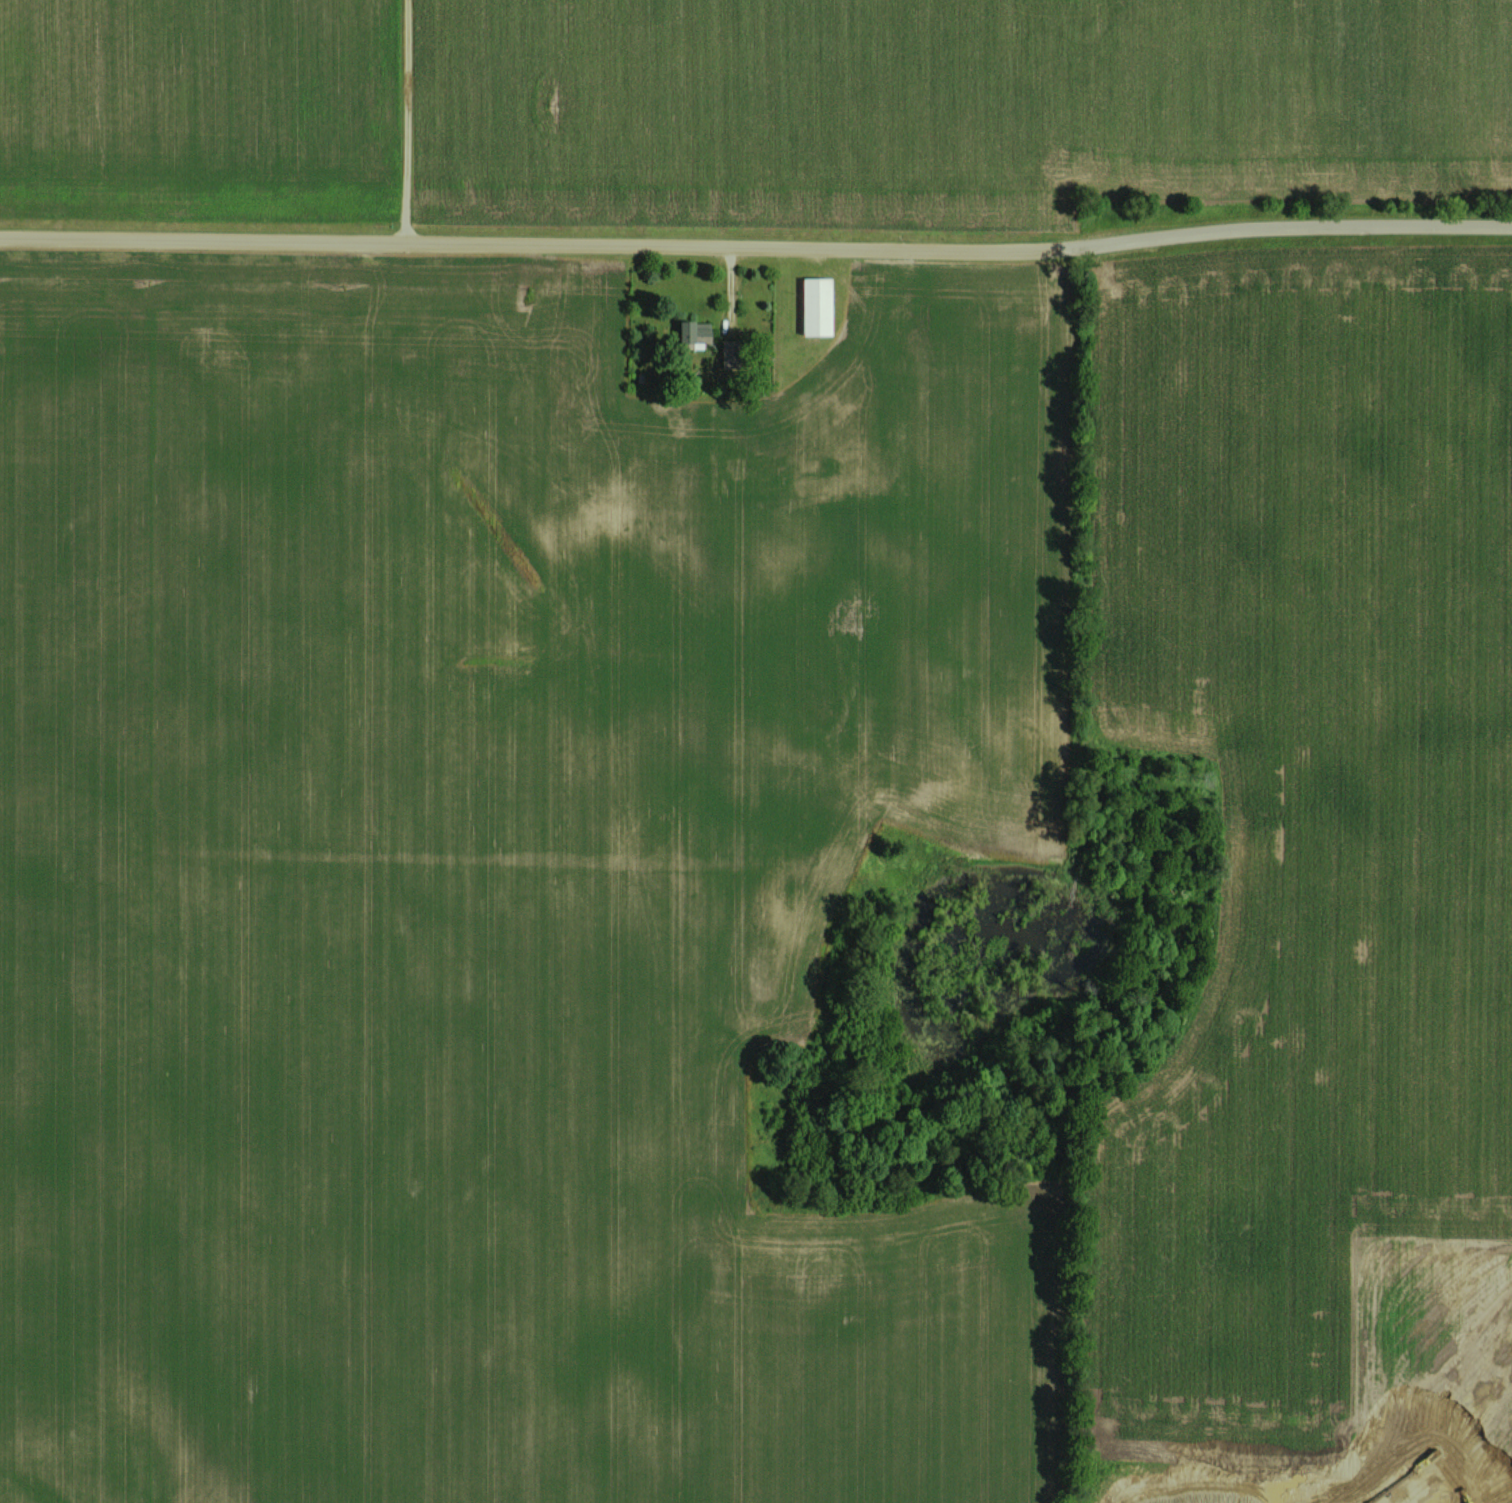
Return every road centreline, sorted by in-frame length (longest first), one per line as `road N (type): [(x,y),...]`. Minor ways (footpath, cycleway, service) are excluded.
road 1 (residential): [(1081,244),(0,233)]
road 2 (residential): [(1511,224),(1275,225),(1081,244)]

